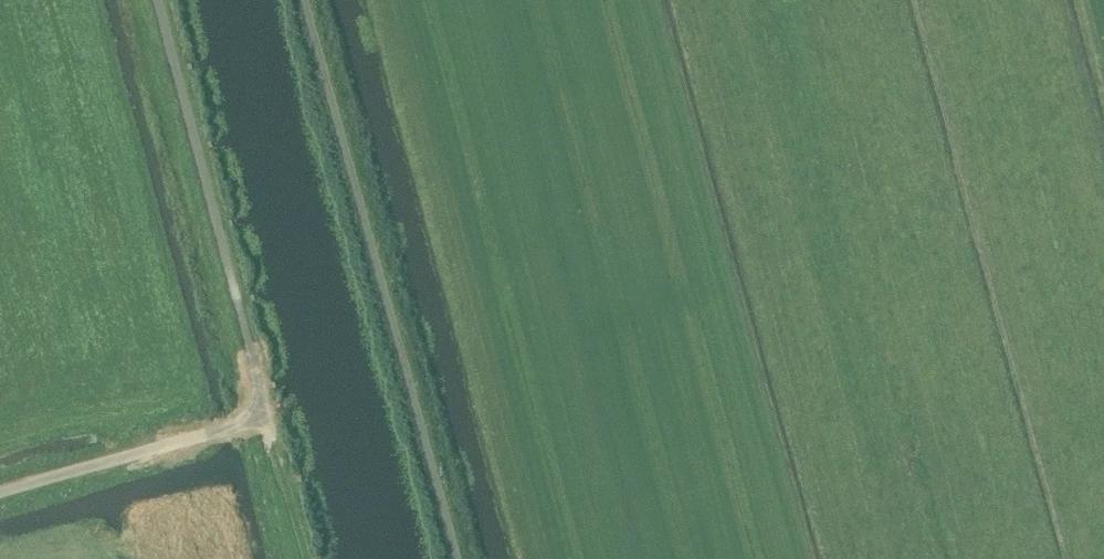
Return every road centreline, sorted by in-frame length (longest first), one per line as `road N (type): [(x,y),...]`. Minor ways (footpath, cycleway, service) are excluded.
road 1 (unclassified): [(0,492),(259,414),(259,385),(157,0)]

